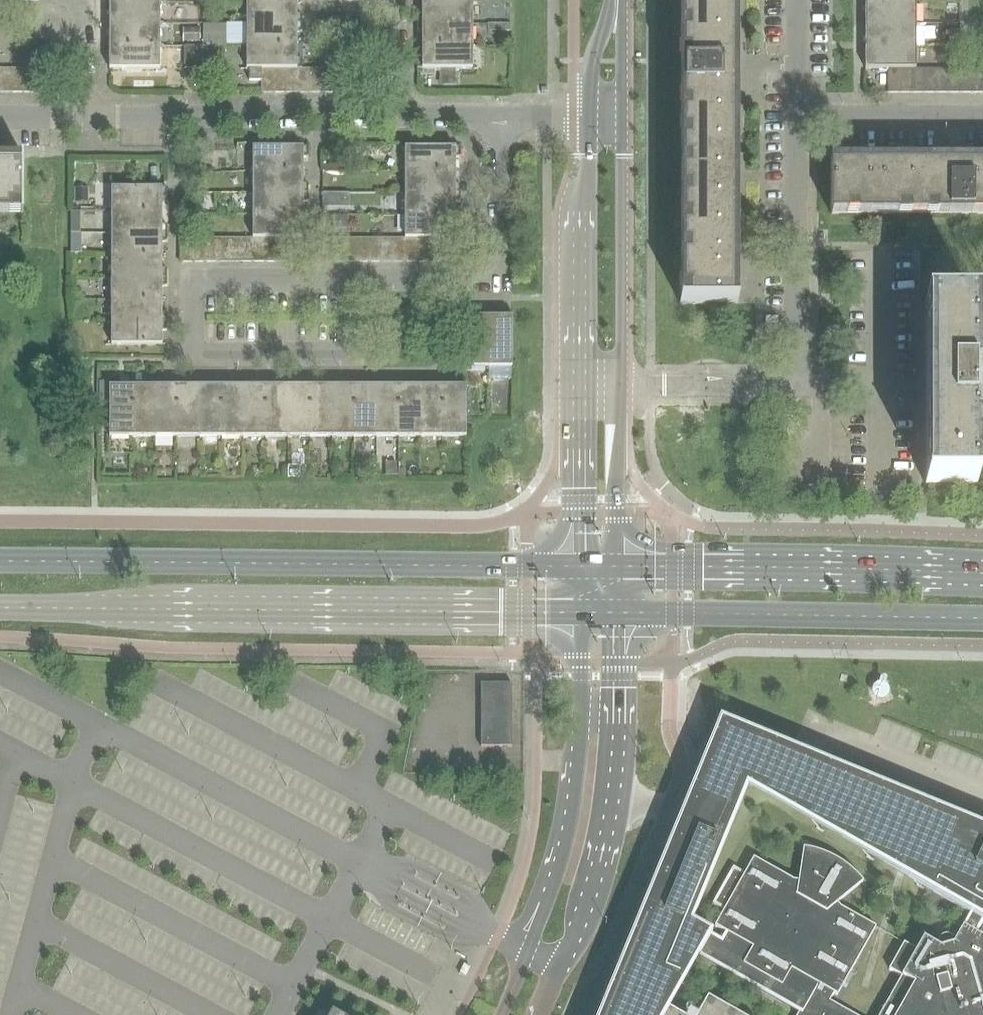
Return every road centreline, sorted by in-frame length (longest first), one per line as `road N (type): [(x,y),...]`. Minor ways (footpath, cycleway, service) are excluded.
road 1 (primary): [(0,608),(582,613)]
road 2 (primary): [(581,566),(0,561)]
road 3 (tertiary): [(590,116),(579,227),(581,566)]
road 4 (tertiary): [(615,566),(621,116)]
road 5 (primary): [(982,574),(615,566)]
road 6 (primary): [(616,613),(982,618)]
road 7 (tertiary): [(565,964),(613,797),(616,613)]
road 8 (tertiary): [(582,613),(574,805),(530,950)]
road 9 (residential): [(84,116),(396,117)]
road 10 (residential): [(352,280),(500,280),(500,117)]
road 11 (residential): [(352,280),(352,355),(194,355),(194,280)]
road 12 (residential): [(797,384),(797,117)]
road 13 (residential): [(797,117),(982,117)]
road 14 (residential): [(194,280),(352,280)]

